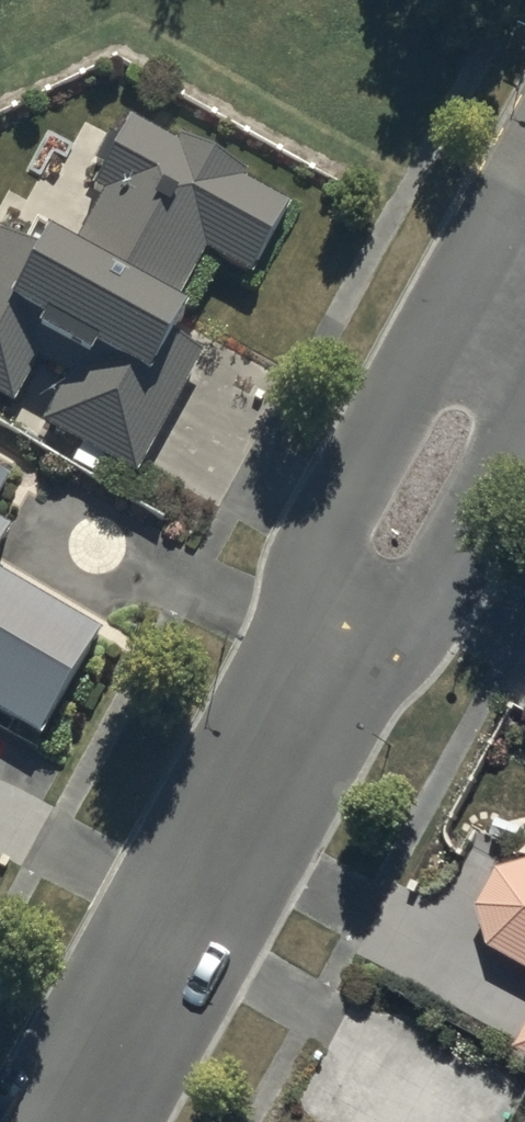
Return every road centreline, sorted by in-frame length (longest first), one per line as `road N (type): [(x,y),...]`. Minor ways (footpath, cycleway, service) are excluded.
road 1 (residential): [(326,660),(75,1121)]
road 2 (residential): [(481,307),(433,354),(321,548),(326,660)]
road 3 (residential): [(326,660),(395,624),(435,584),(524,425)]
road 4 (residential): [(524,183),(486,255),(481,307)]

